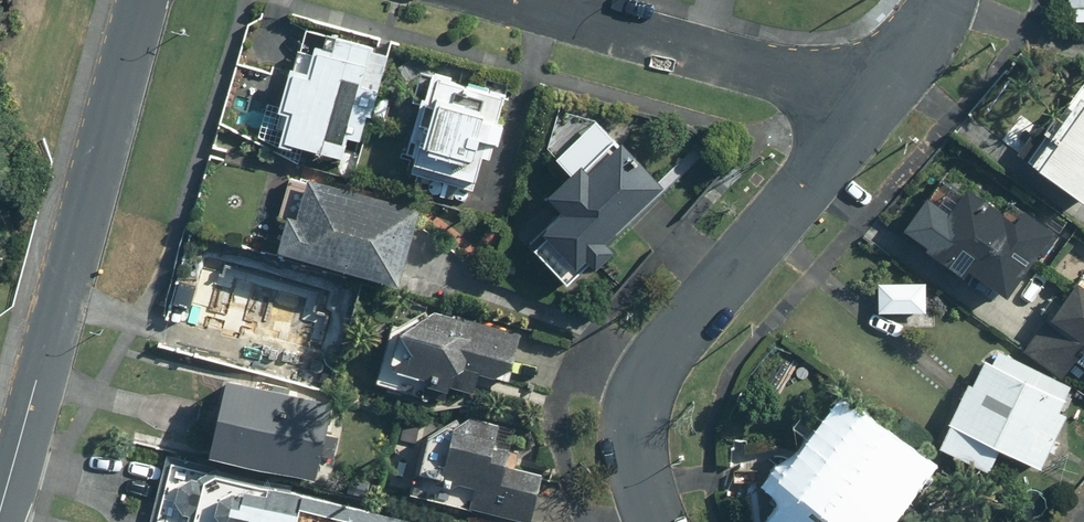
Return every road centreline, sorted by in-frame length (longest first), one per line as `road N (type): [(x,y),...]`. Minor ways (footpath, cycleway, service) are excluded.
road 1 (residential): [(0,511),(147,0)]
road 2 (residential): [(872,109),(725,268),(655,365),(634,423),(653,521)]
road 3 (residential): [(872,109),(517,0)]
road 4 (residential): [(946,0),(919,52),(872,109)]

